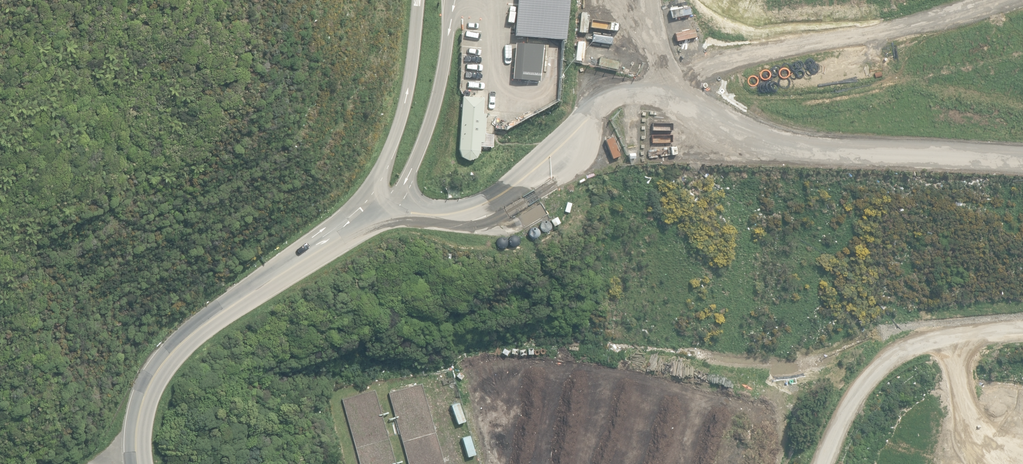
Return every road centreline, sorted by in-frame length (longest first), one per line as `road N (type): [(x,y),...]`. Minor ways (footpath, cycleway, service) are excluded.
road 1 (unclassified): [(137,463),(140,408),(168,358),(333,234),(484,196),(655,123)]
road 2 (track): [(655,123),(833,158),(1022,160)]
road 3 (track): [(655,123),(645,0)]

